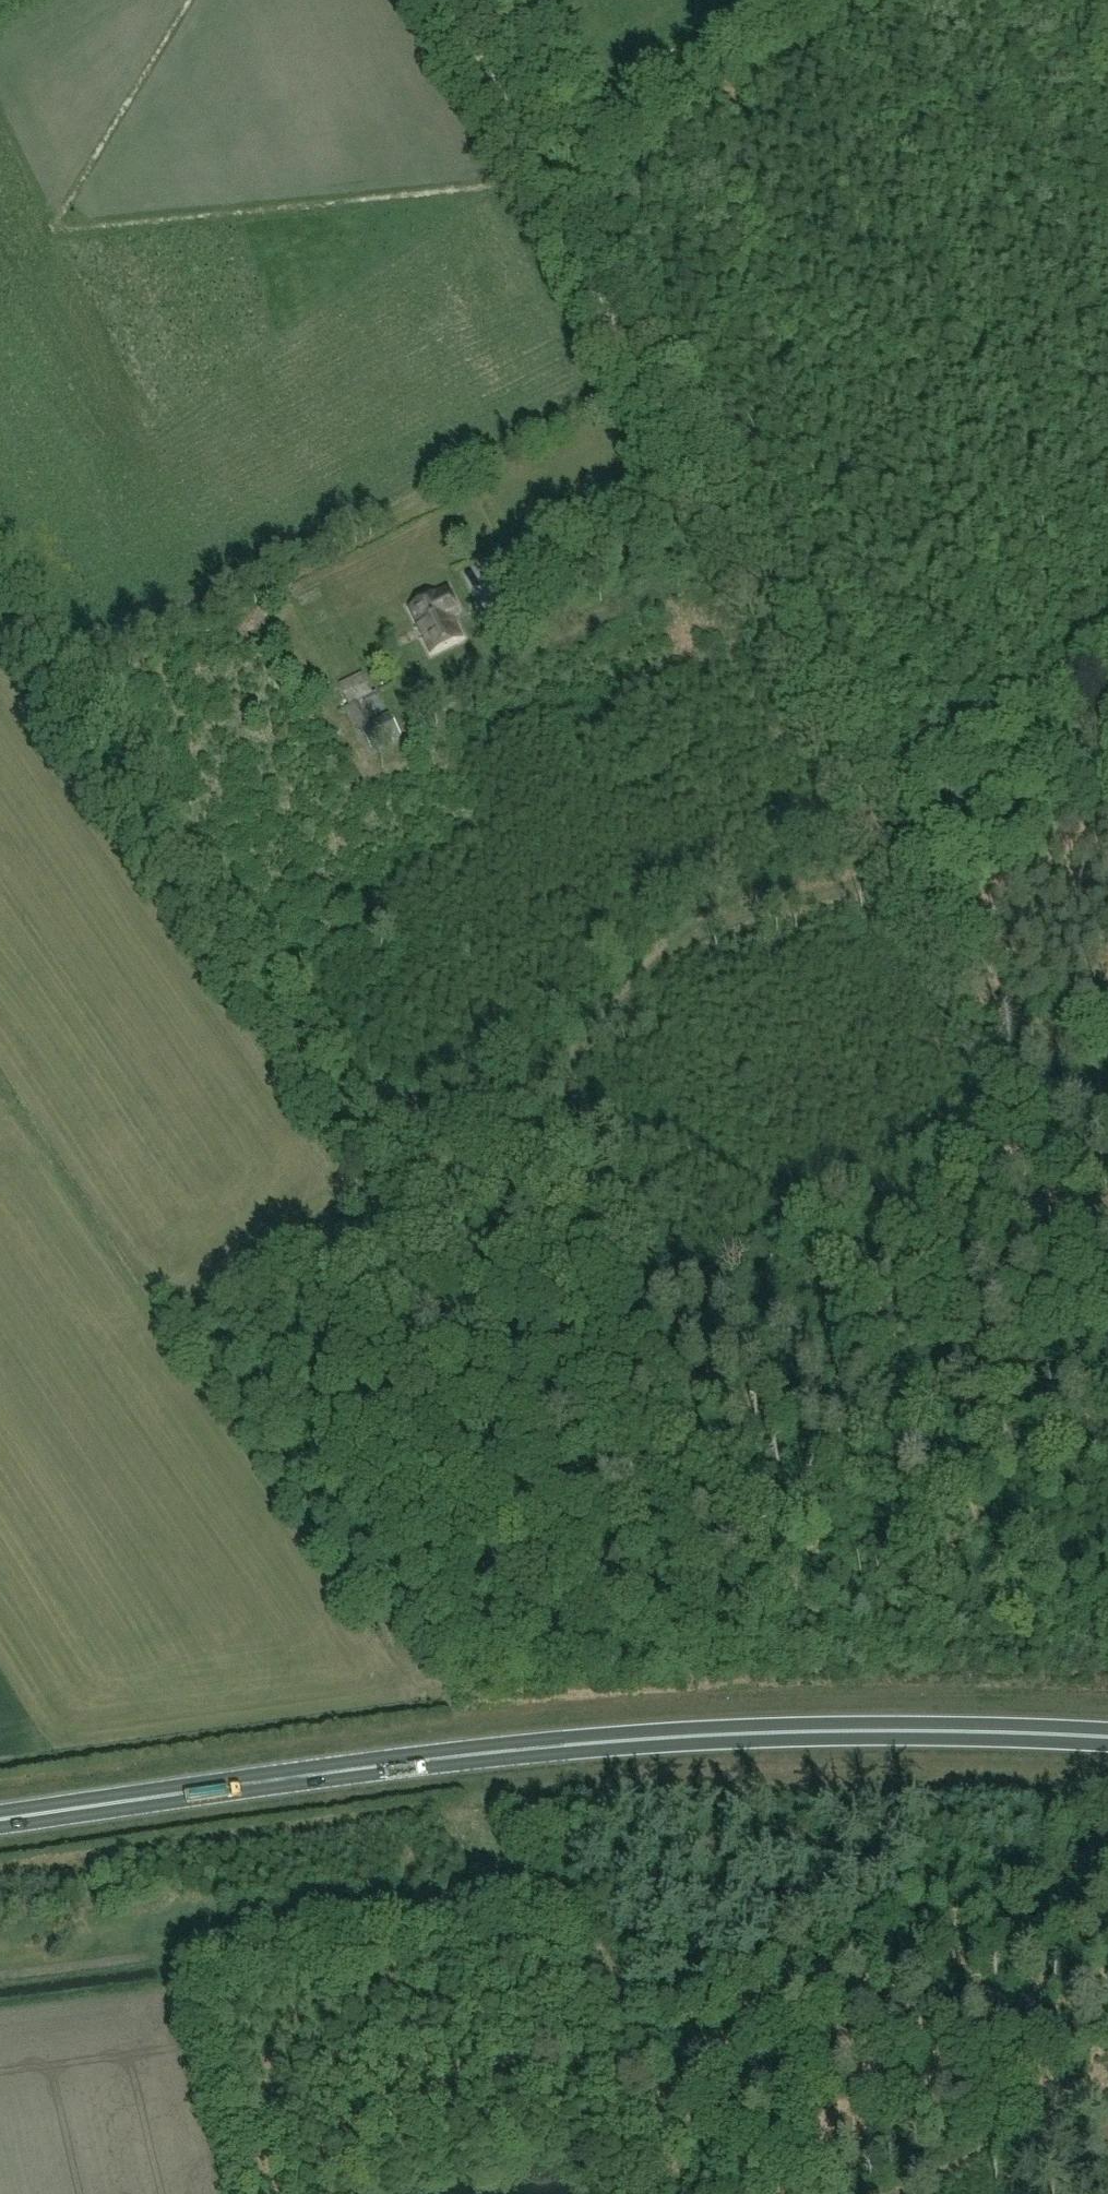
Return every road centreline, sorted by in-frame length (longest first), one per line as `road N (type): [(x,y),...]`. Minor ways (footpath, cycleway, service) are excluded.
road 1 (track): [(451,0),(872,828),(945,943),(1107,1079)]
road 2 (trunk): [(0,1821),(375,1767),(738,1731),(1107,1740)]

